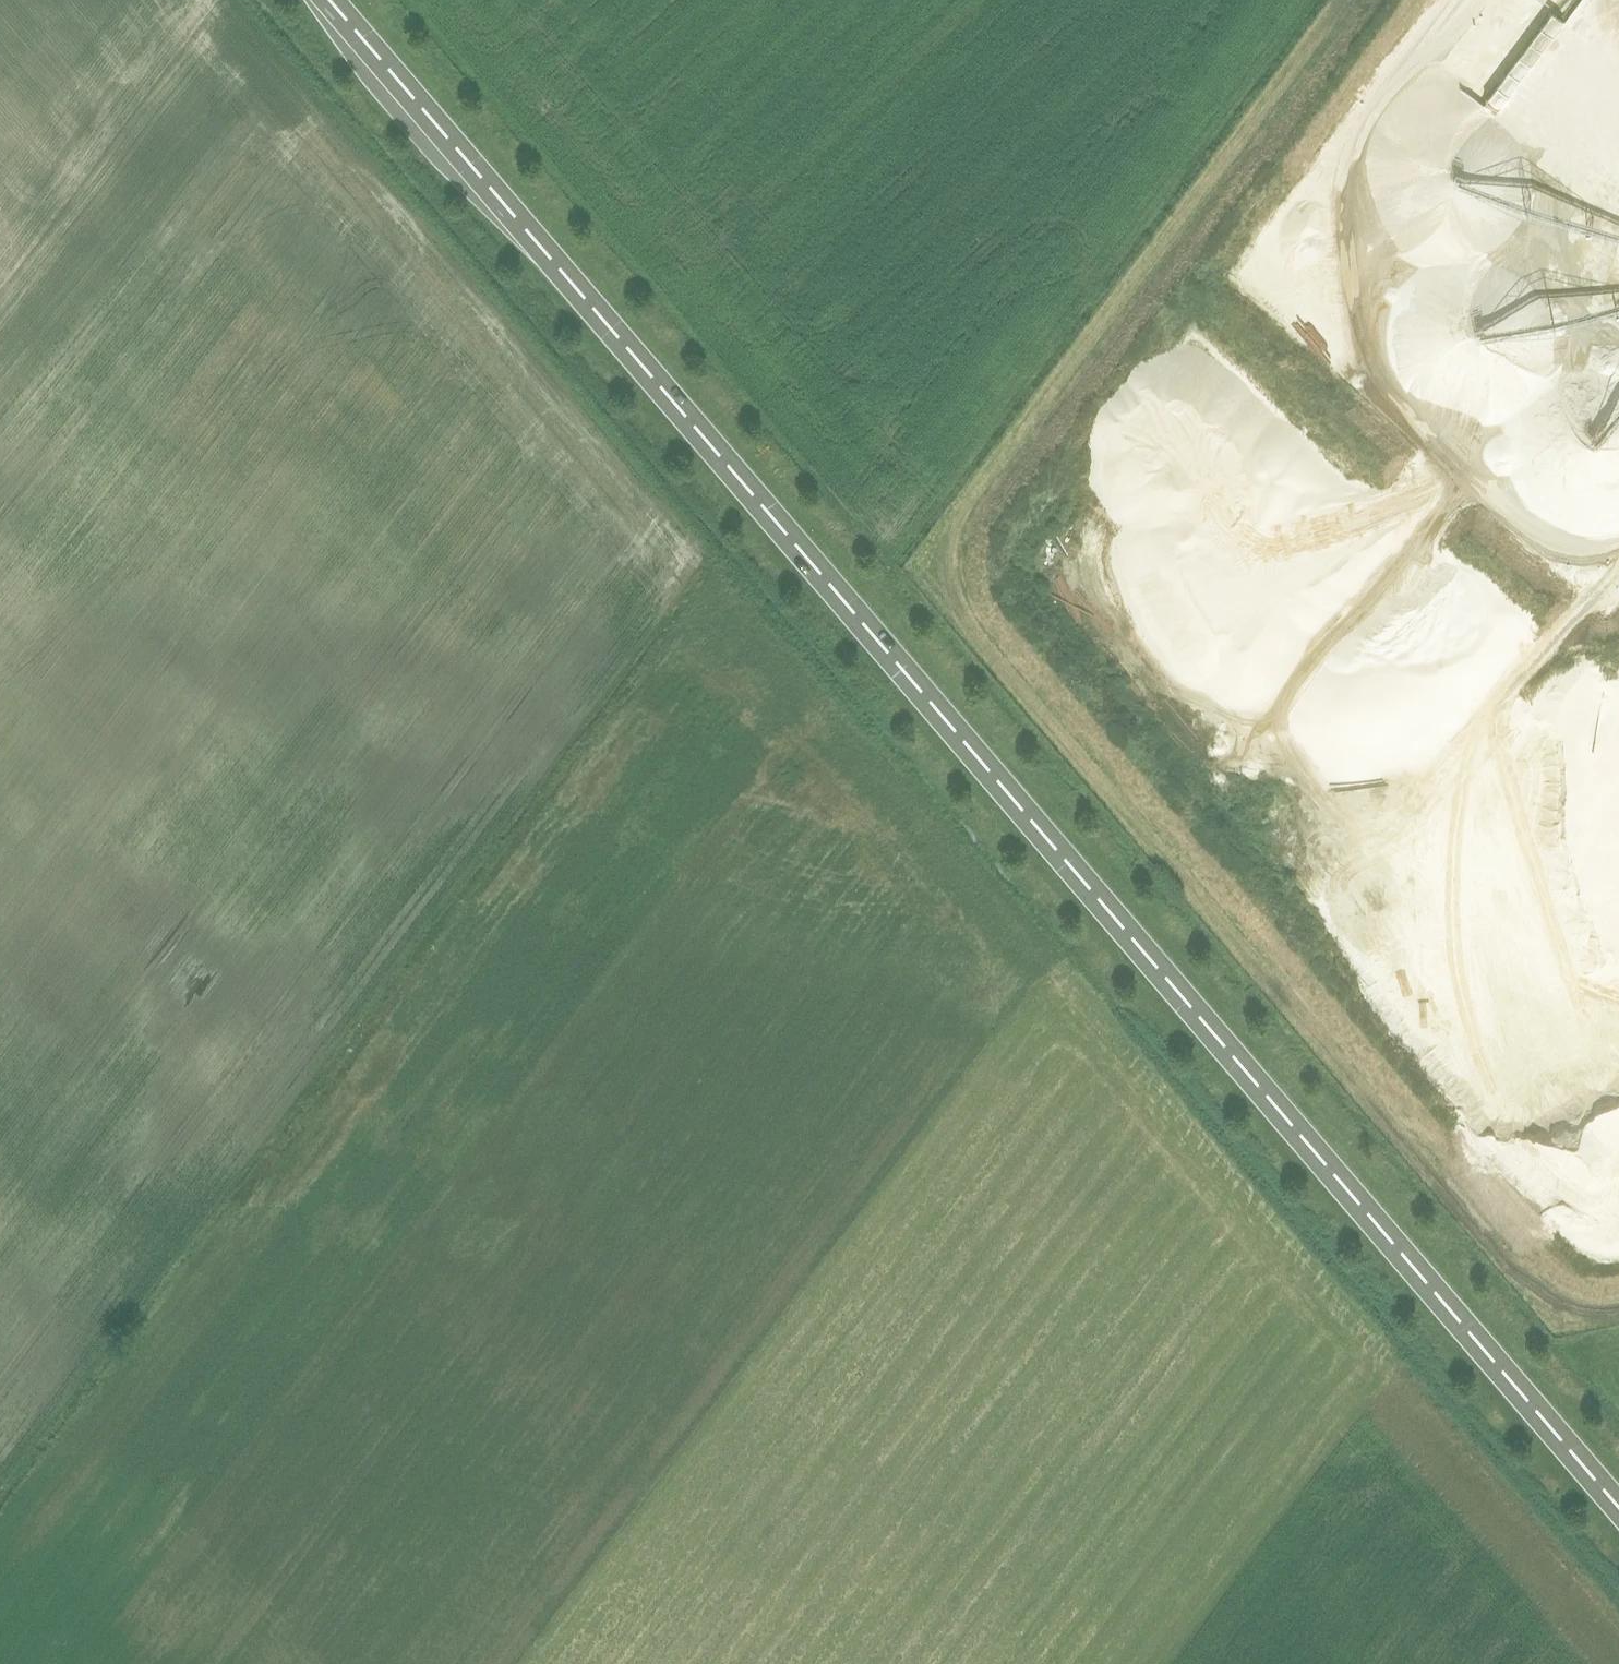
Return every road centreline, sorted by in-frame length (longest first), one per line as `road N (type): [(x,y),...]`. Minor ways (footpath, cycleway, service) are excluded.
road 1 (primary): [(1618,1507),(330,0)]

